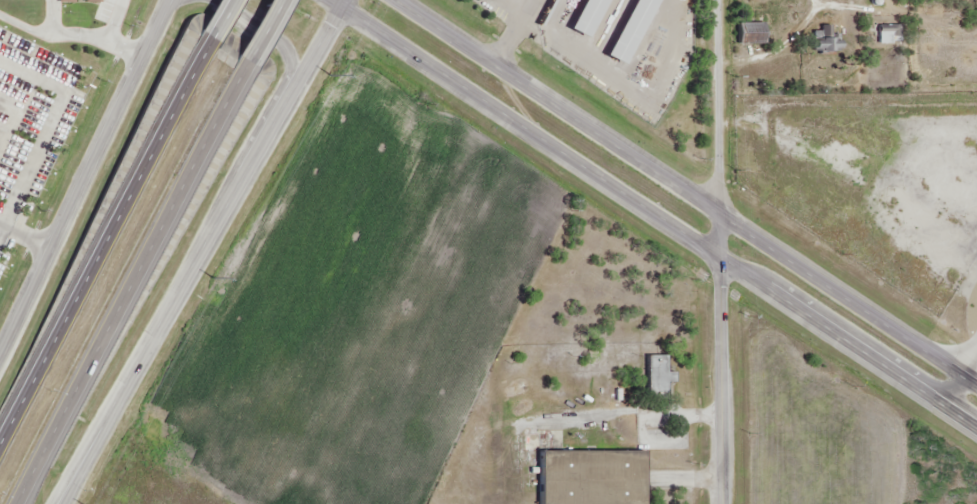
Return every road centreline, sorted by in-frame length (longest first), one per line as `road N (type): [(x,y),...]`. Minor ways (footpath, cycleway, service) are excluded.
road 1 (tertiary): [(339,4),(976,427)]
road 2 (tertiary): [(976,384),(395,0)]
road 3 (tertiary): [(70,503),(341,0)]
road 4 (motorway): [(17,503),(237,76)]
road 5 (motorway): [(199,50),(0,447)]
road 6 (tertiary): [(174,0),(0,360)]
road 7 (tertiary): [(719,212),(725,503)]
road 8 (residential): [(719,212),(717,0)]
road 9 (tertiary): [(292,92),(288,49),(214,0)]

